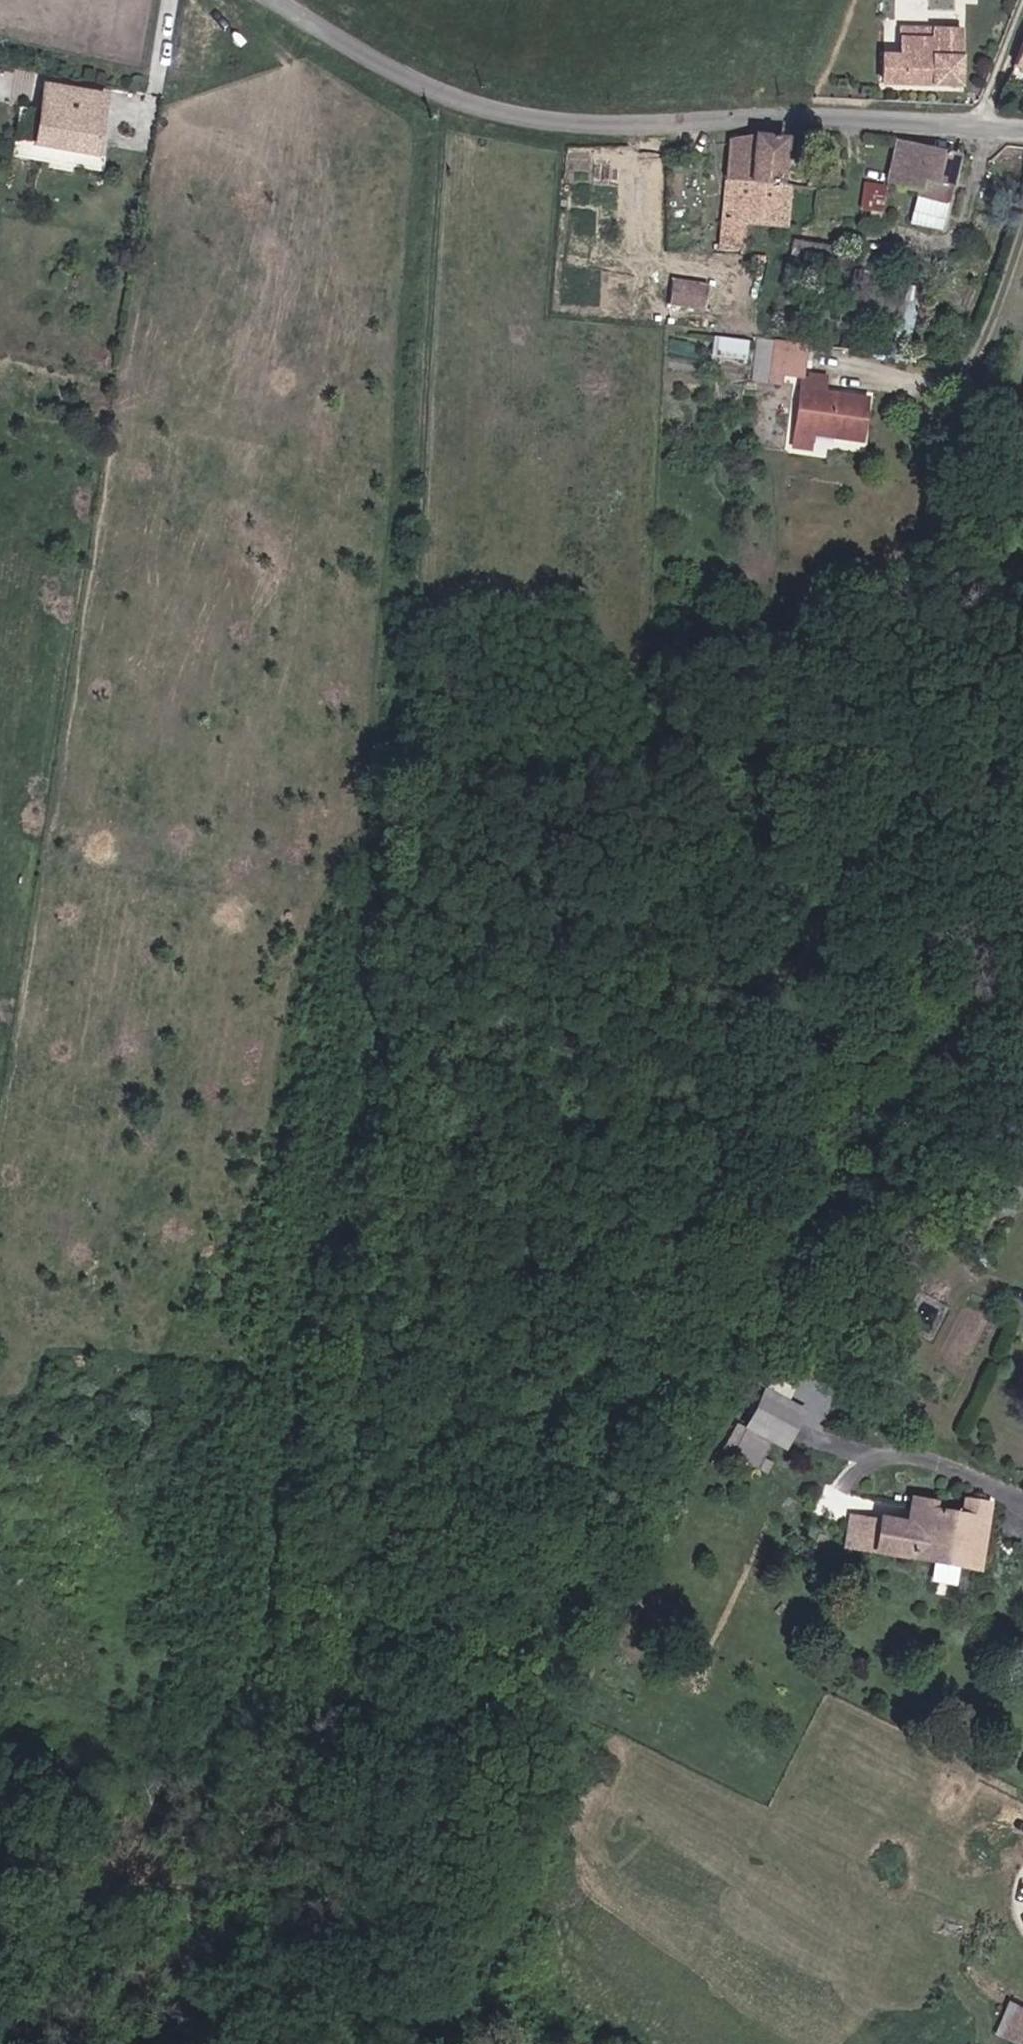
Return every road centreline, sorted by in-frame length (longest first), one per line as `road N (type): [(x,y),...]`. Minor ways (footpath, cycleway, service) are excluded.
road 1 (unclassified): [(280,0),(434,93),(528,124),(1022,129)]
road 2 (track): [(971,125),(1022,2)]

